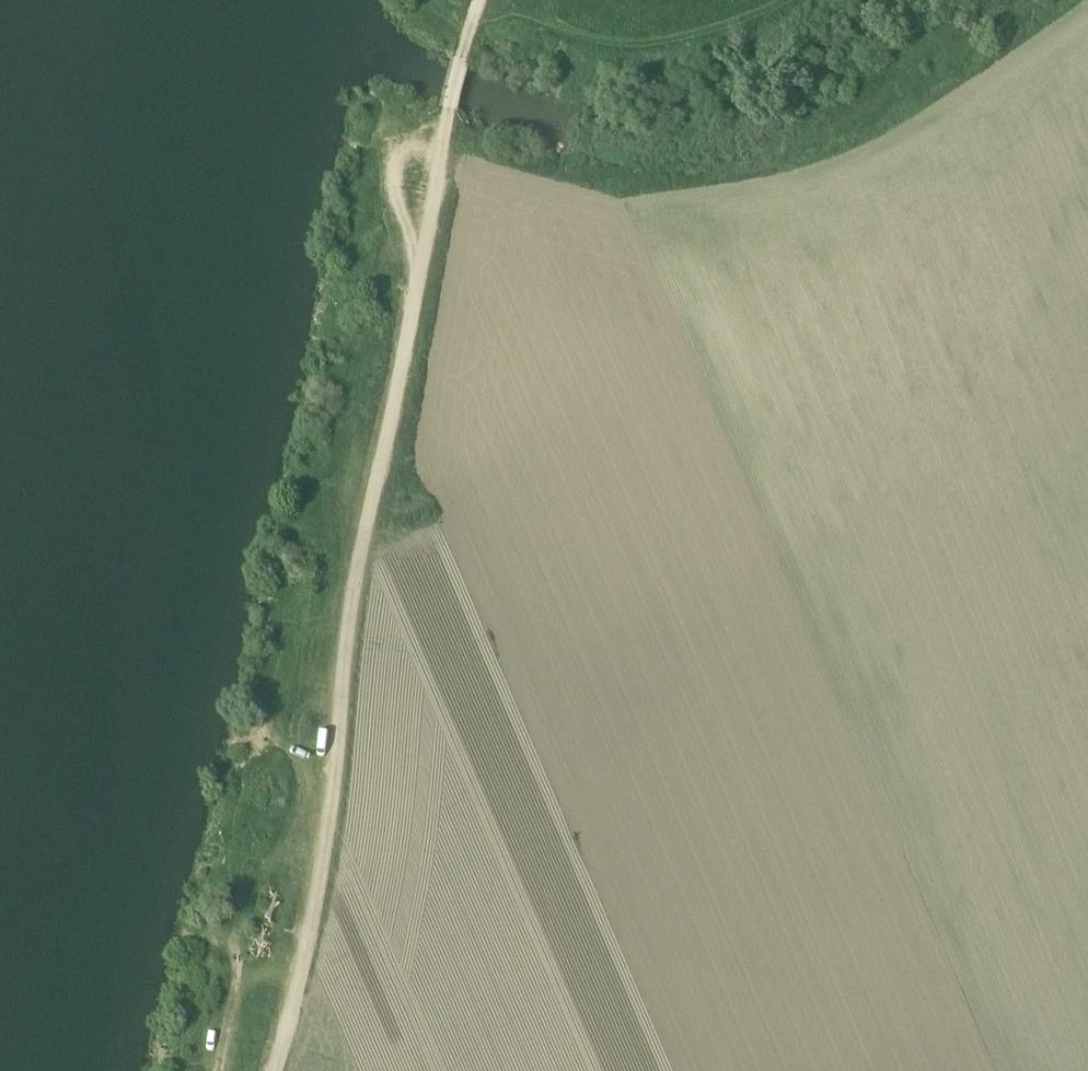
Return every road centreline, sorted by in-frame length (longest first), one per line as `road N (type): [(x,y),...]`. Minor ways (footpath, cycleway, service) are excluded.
road 1 (track): [(277,1070),(322,898),(371,541),(472,16)]
road 2 (track): [(824,0),(706,45),(621,43),(472,16)]

